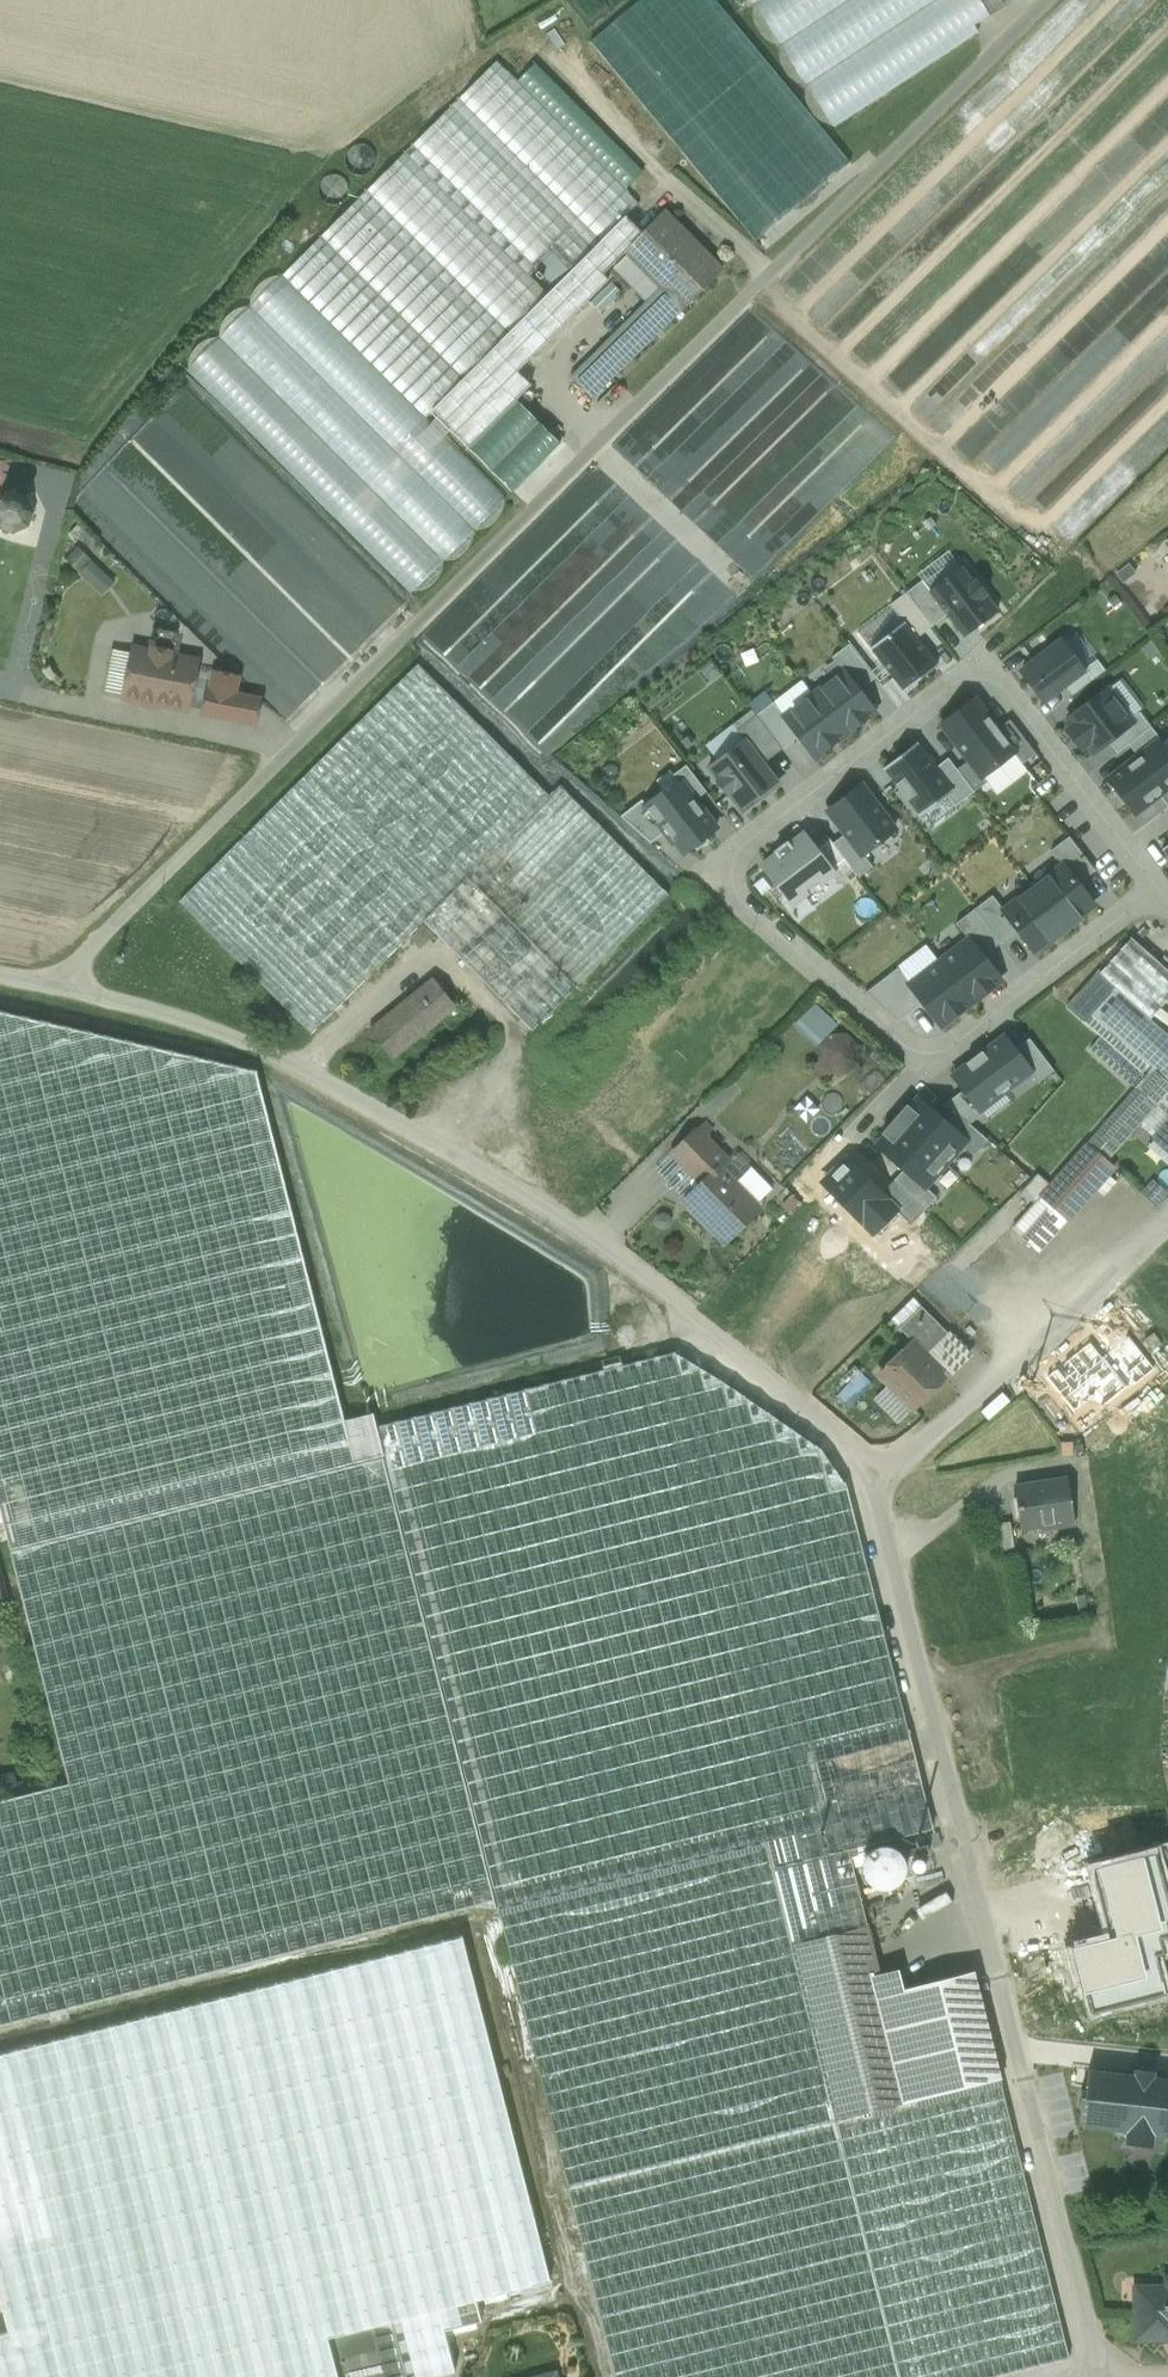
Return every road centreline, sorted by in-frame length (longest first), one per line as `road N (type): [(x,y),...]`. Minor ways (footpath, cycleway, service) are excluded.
road 1 (track): [(1048,0),(53,986)]
road 2 (unclassified): [(872,1477),(840,1439),(697,1321),(570,1225),(412,1128),(193,1023),(0,975)]
road 3 (unclassified): [(1099,2376),(872,1477)]
road 4 (residential): [(1157,890),(984,663),(707,873),(926,1067)]
road 5 (track): [(412,1128),(510,1037),(503,1017),(441,962),(426,961),(306,1072)]
road 6 (residential): [(872,1477),(1080,1319),(1167,1225)]
road 7 (track): [(771,275),(663,178),(528,34)]
road 8 (residential): [(926,1067),(1157,890)]

